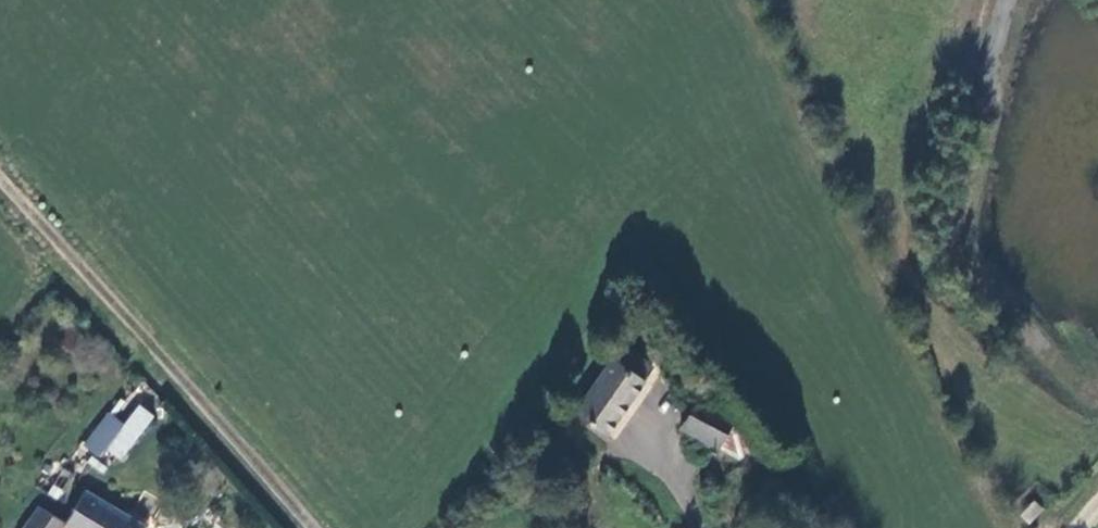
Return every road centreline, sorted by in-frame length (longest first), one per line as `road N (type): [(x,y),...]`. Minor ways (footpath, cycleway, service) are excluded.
road 1 (track): [(0,179),(309,527)]

